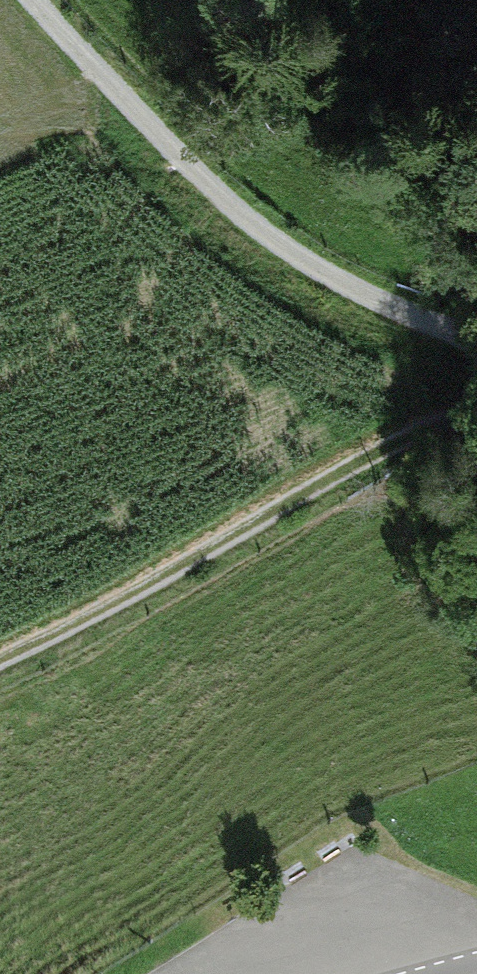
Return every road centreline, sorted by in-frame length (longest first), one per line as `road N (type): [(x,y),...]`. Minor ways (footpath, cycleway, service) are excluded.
road 1 (track): [(476,344),(307,264),(161,138),(35,0)]
road 2 (track): [(0,662),(476,398)]

